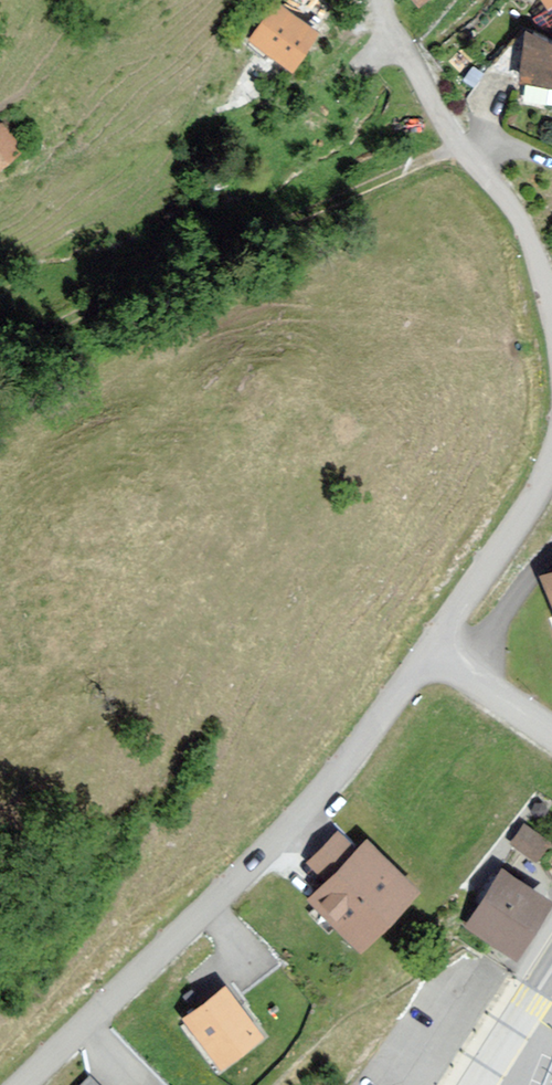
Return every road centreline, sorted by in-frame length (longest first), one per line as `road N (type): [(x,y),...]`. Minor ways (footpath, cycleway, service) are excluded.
road 1 (residential): [(21,1084),(285,834),(406,683),(431,669)]
road 2 (track): [(0,367),(73,305),(201,239),(346,199),(459,146)]
road 3 (residential): [(551,308),(524,231),(450,133),(383,0)]
road 4 (residential): [(431,669),(441,631),(551,462)]
road 5 (secondary): [(476,1084),(551,968)]
road 6 (residential): [(431,669),(473,681),(551,732)]

